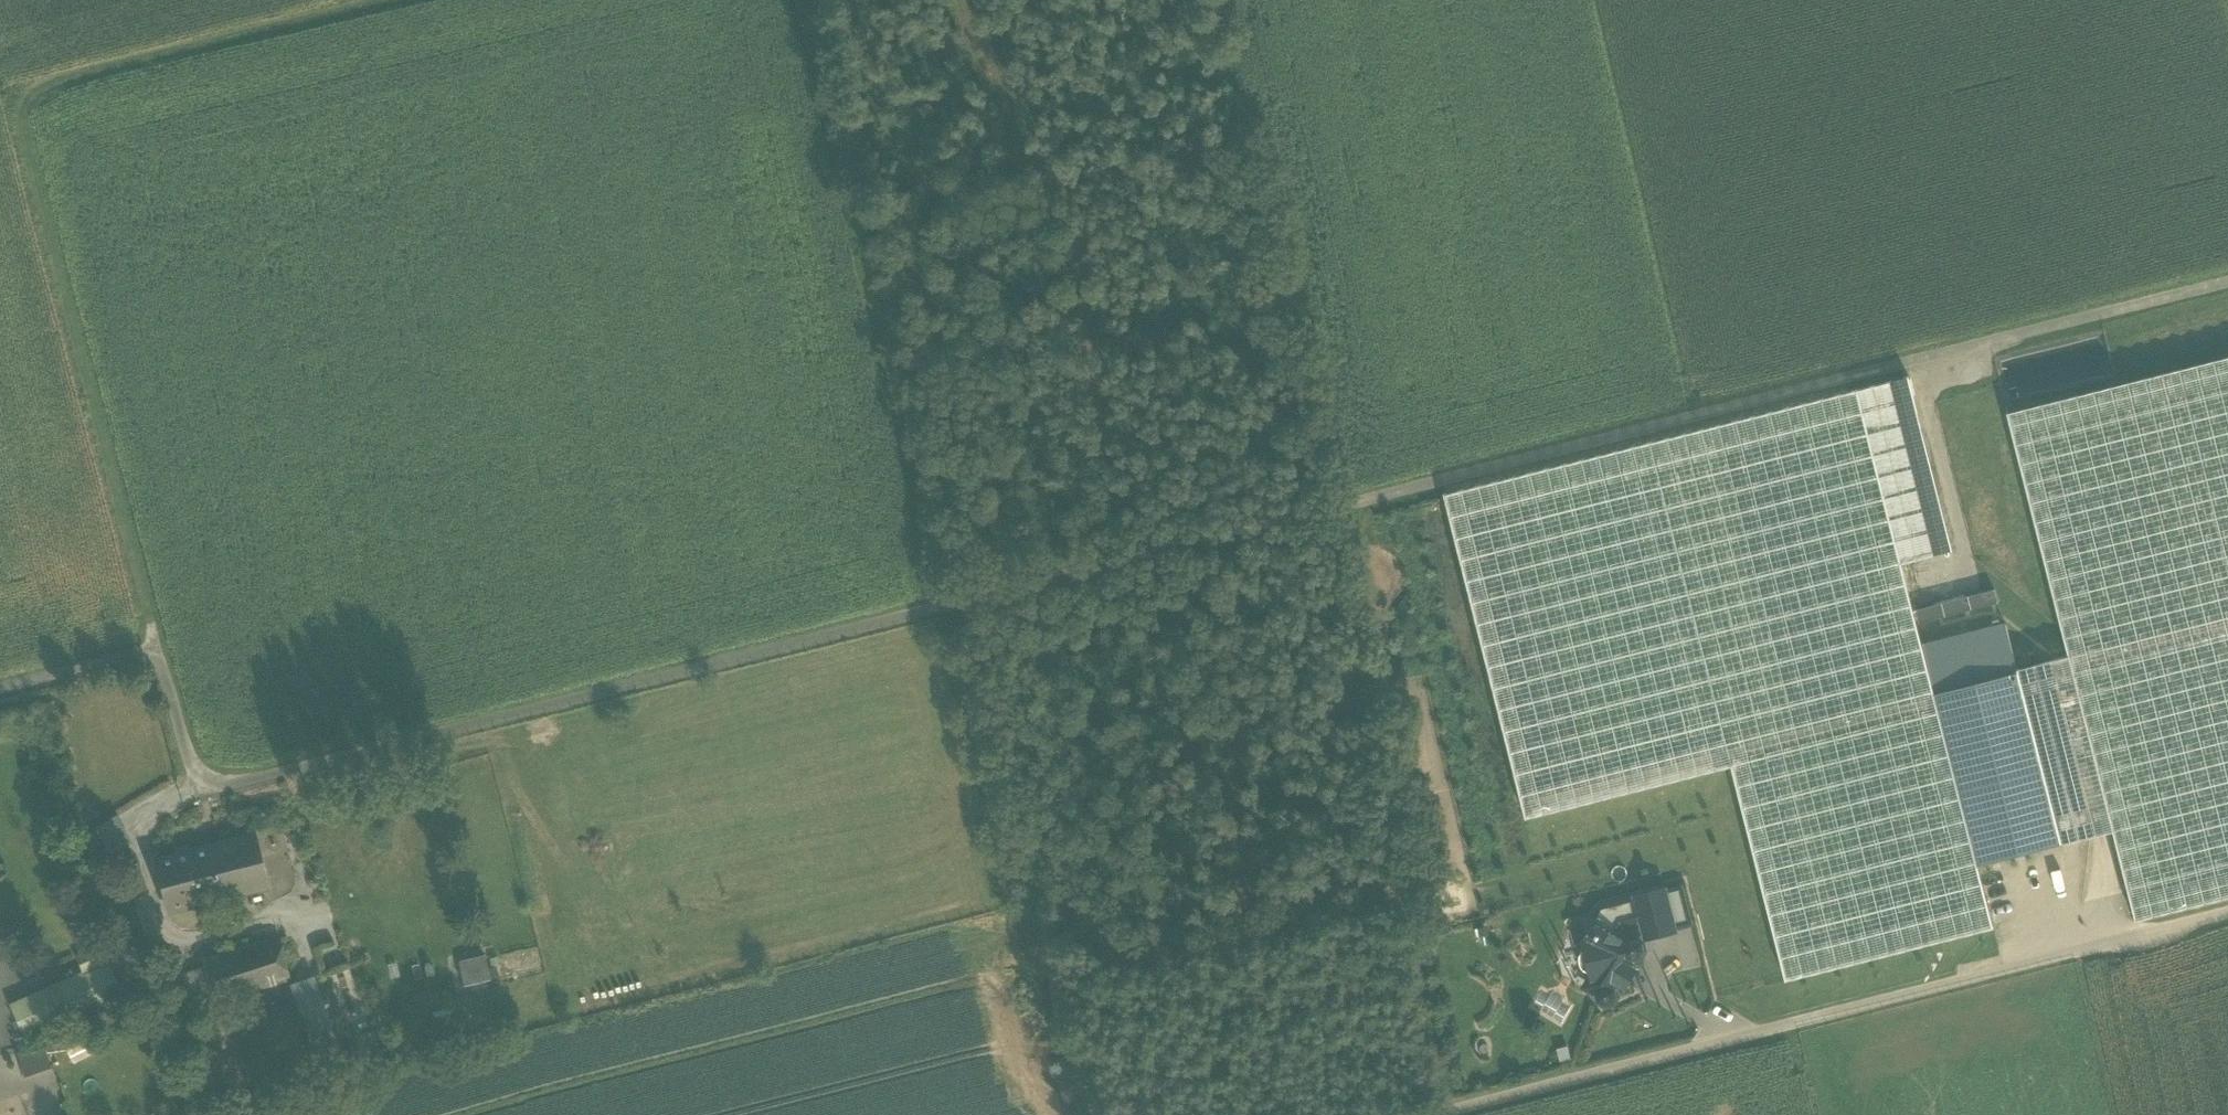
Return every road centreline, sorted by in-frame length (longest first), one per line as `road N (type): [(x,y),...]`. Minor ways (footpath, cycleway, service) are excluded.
road 1 (unclassified): [(2227,283),(195,794),(157,648),(0,690)]
road 2 (unclassified): [(1434,1114),(2227,915)]

